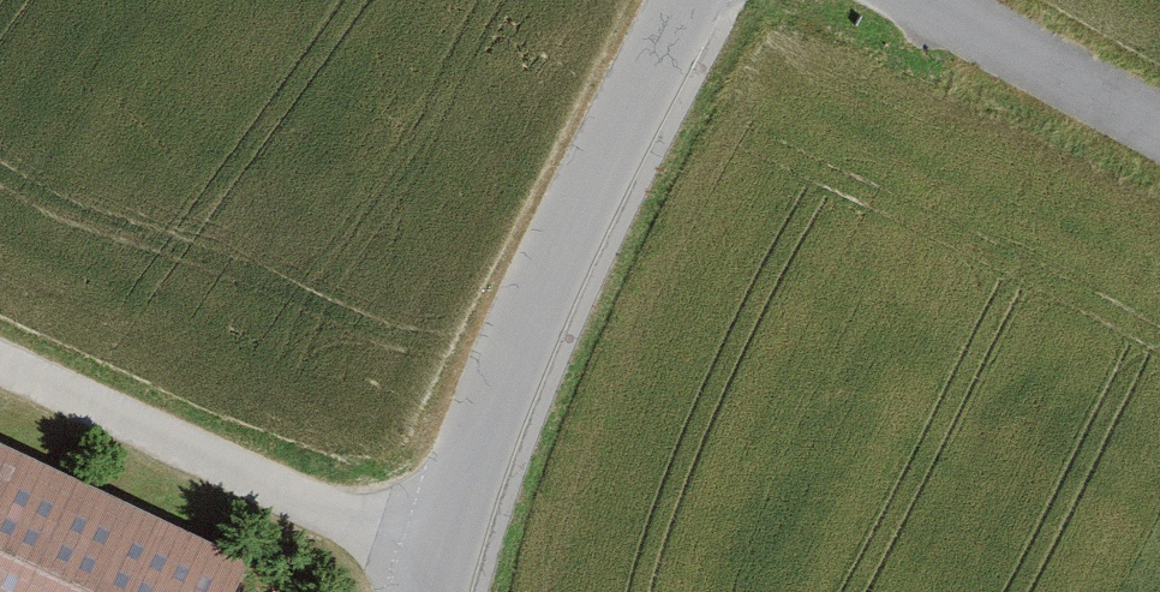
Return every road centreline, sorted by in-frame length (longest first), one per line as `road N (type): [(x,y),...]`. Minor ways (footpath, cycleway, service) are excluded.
road 1 (residential): [(425,553),(506,367),(701,0)]
road 2 (unclassified): [(425,553),(0,369)]
road 3 (unclassified): [(895,0),(1159,140)]

